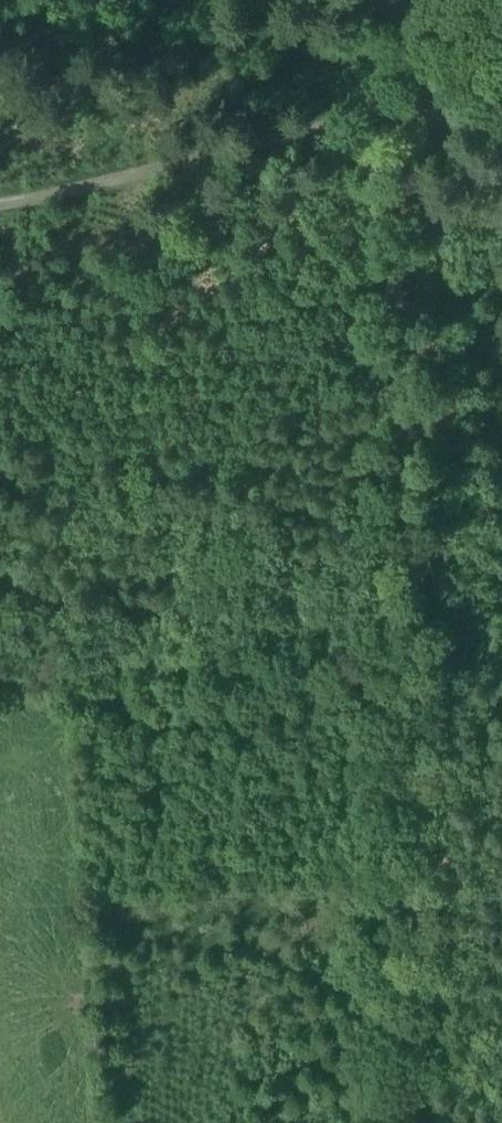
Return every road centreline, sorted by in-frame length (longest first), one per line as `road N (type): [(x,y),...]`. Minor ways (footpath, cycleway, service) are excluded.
road 1 (track): [(414,1122),(406,117)]
road 2 (track): [(0,205),(347,121),(406,117)]

